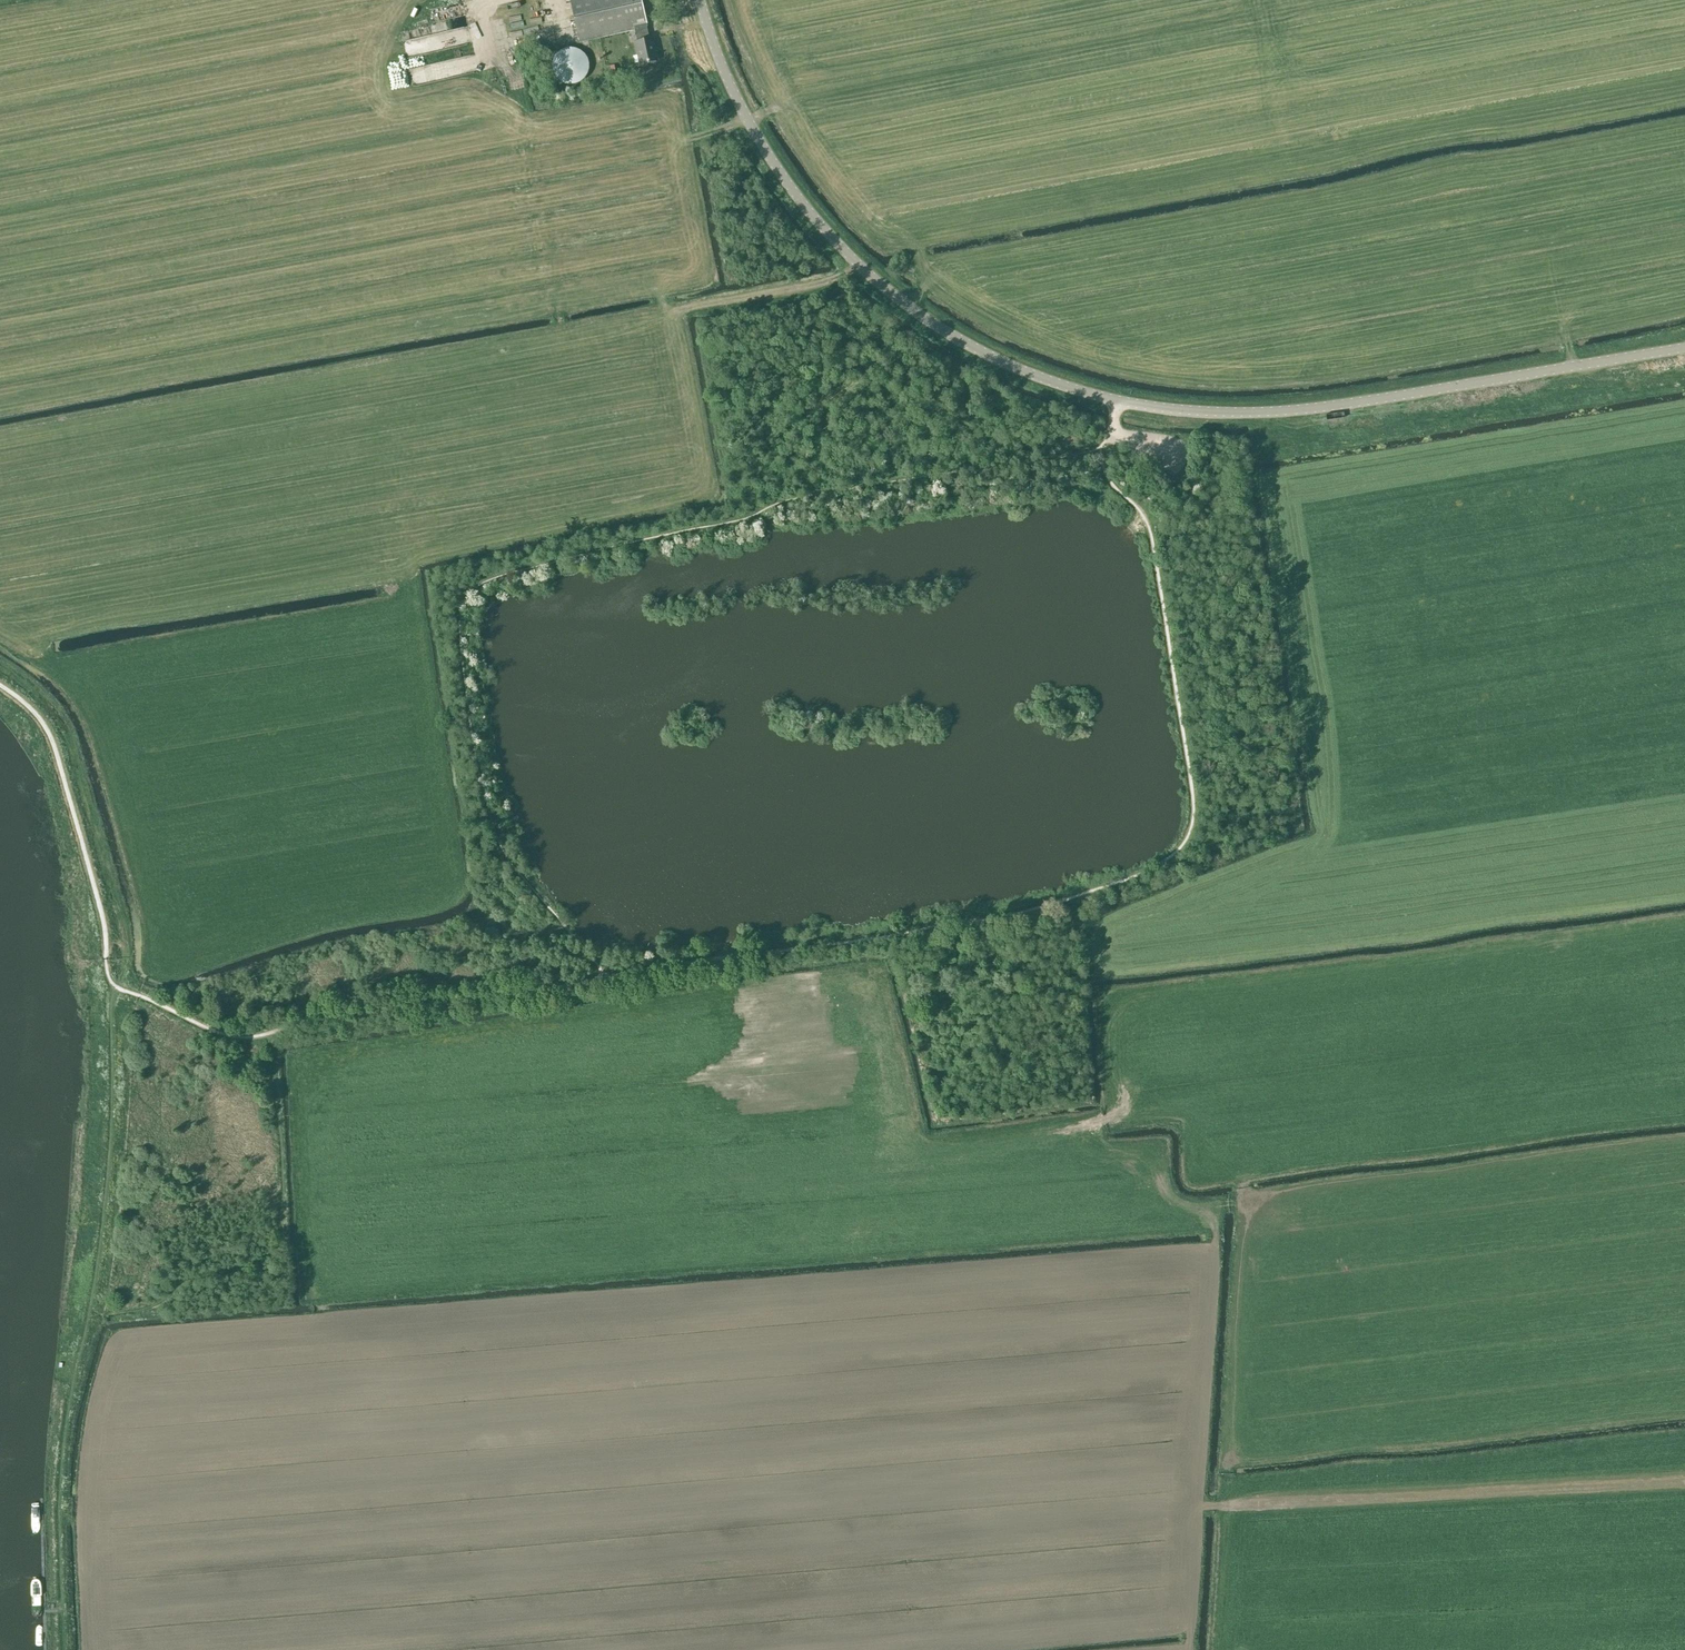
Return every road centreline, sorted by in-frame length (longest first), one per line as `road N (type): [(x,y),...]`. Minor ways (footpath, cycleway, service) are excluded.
road 1 (tertiary): [(1114,402),(989,358),(845,254),(793,194),(748,122),(699,0)]
road 2 (tertiary): [(1114,402),(1271,416),(1684,349)]

